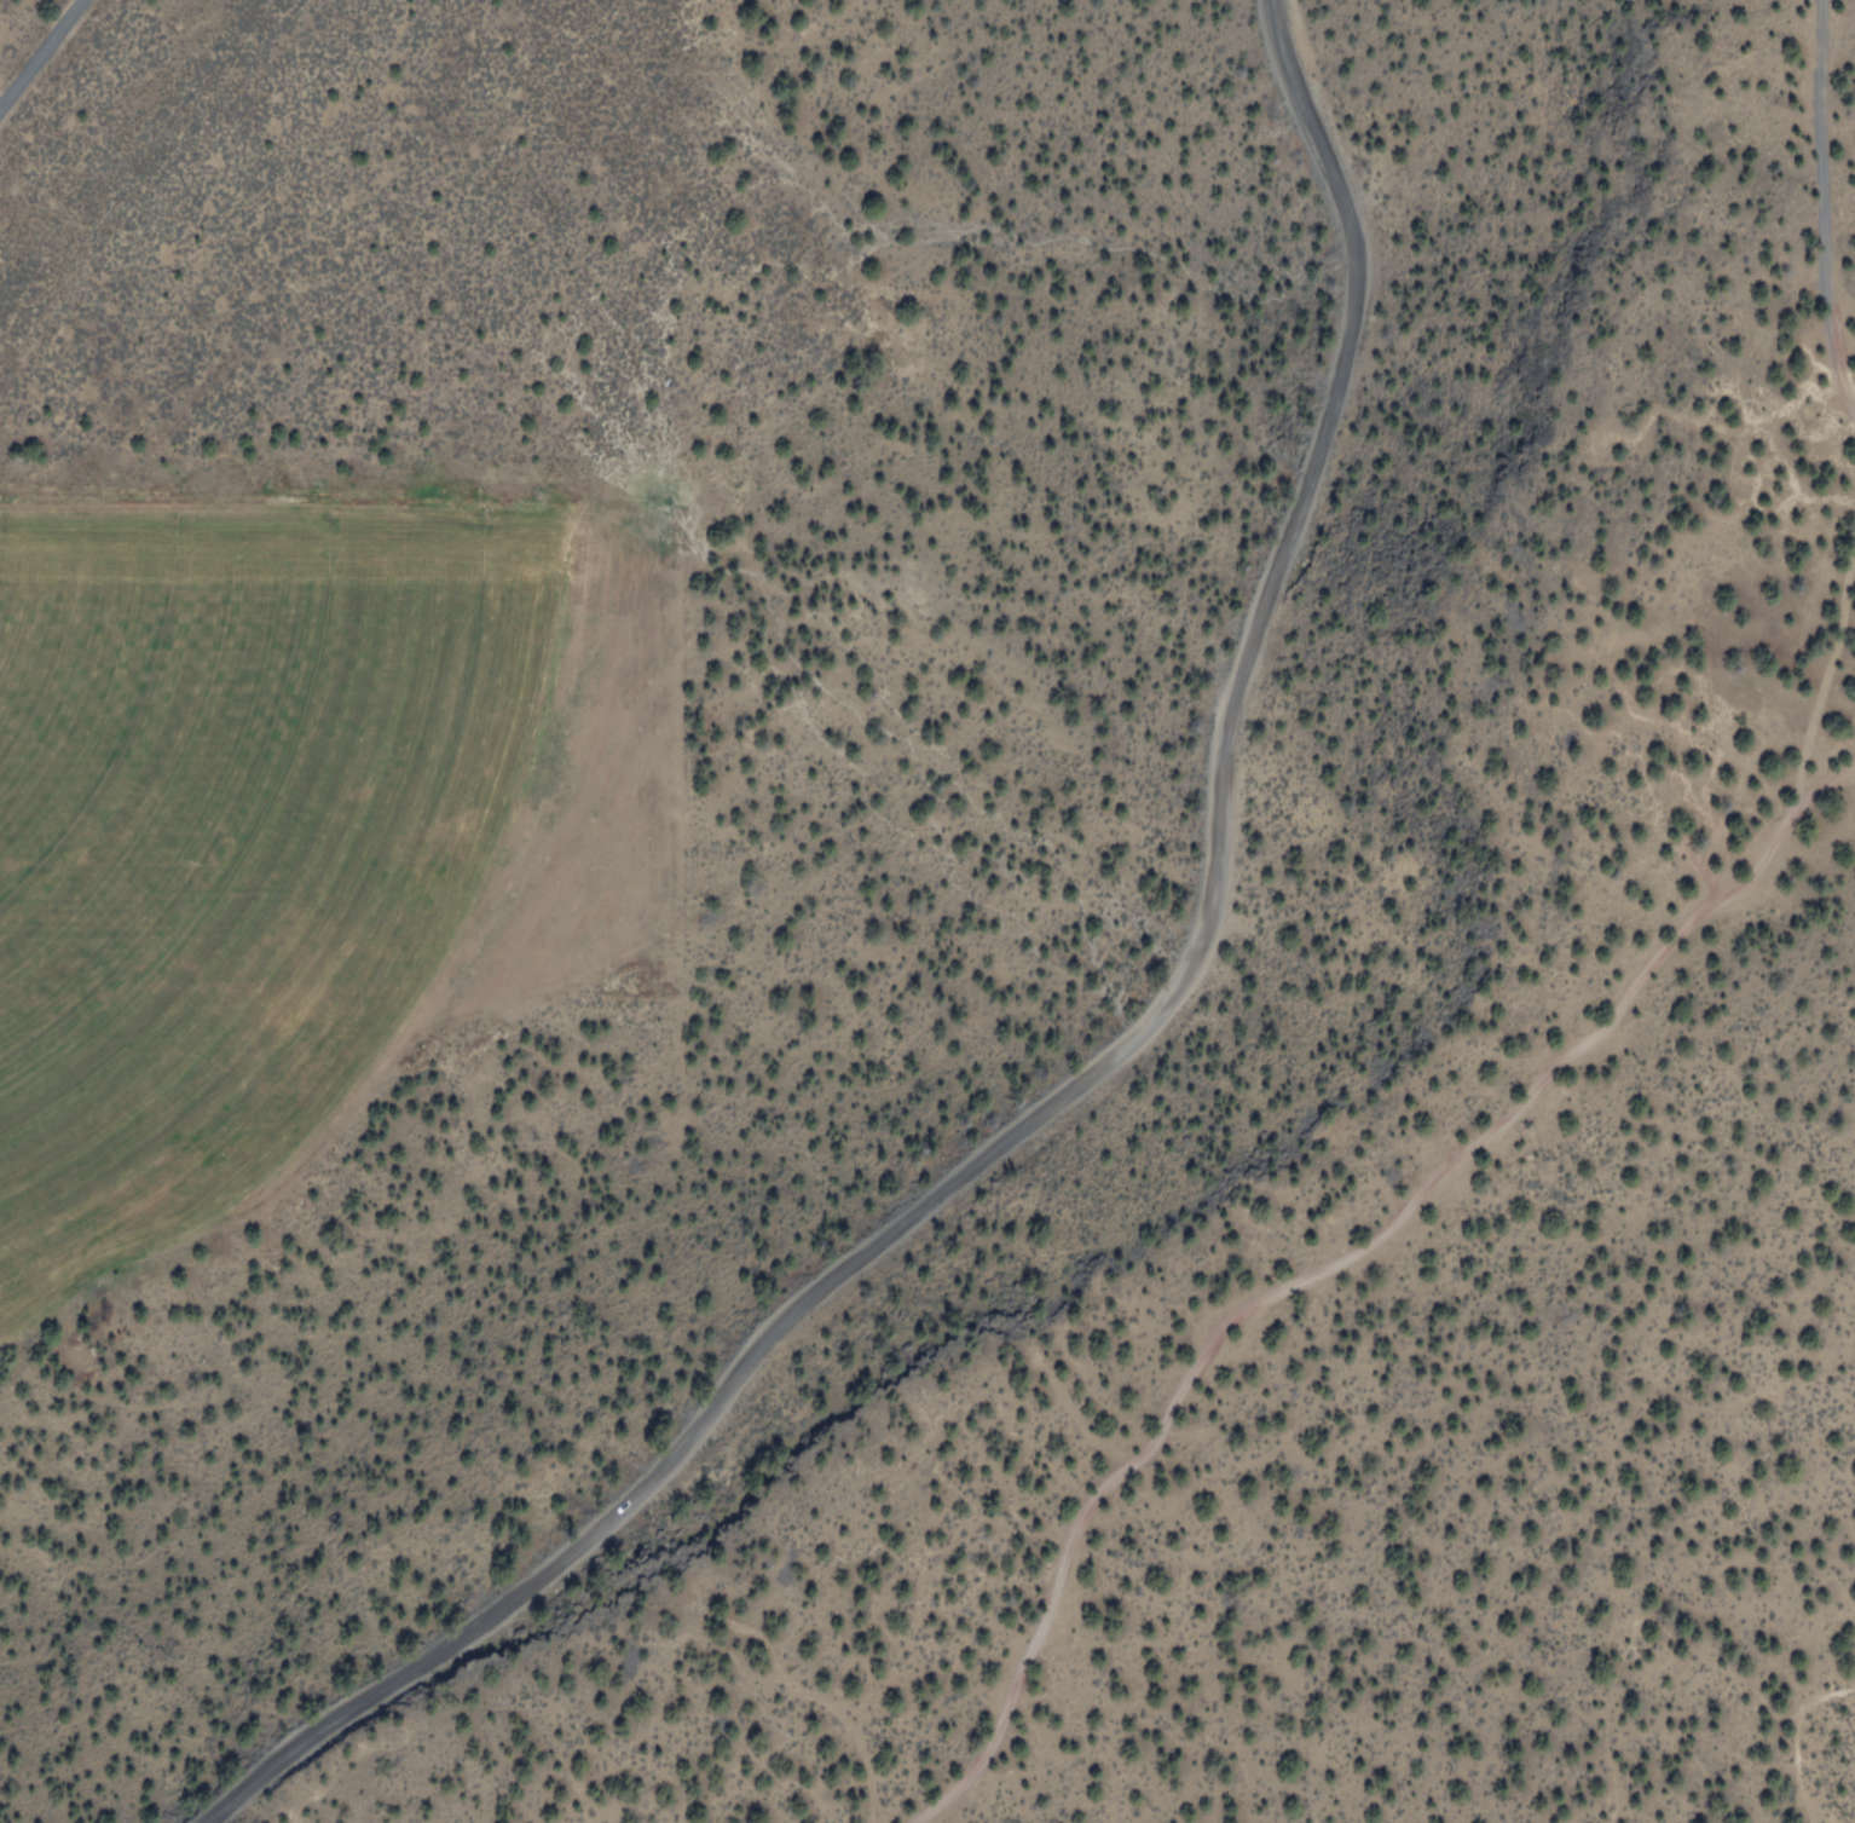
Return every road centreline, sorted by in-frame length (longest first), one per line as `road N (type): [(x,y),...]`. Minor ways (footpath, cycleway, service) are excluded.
road 1 (residential): [(196,1822),(314,1720),(542,1596),(669,1446),(826,1287),(1106,1062),(1179,975),(1215,889),(1231,691),(1357,358),(1353,233),(1276,48),(1277,0)]
road 2 (track): [(1854,799),(1744,878),(1363,1260),(1213,1332),(1054,1527),(931,1822)]

